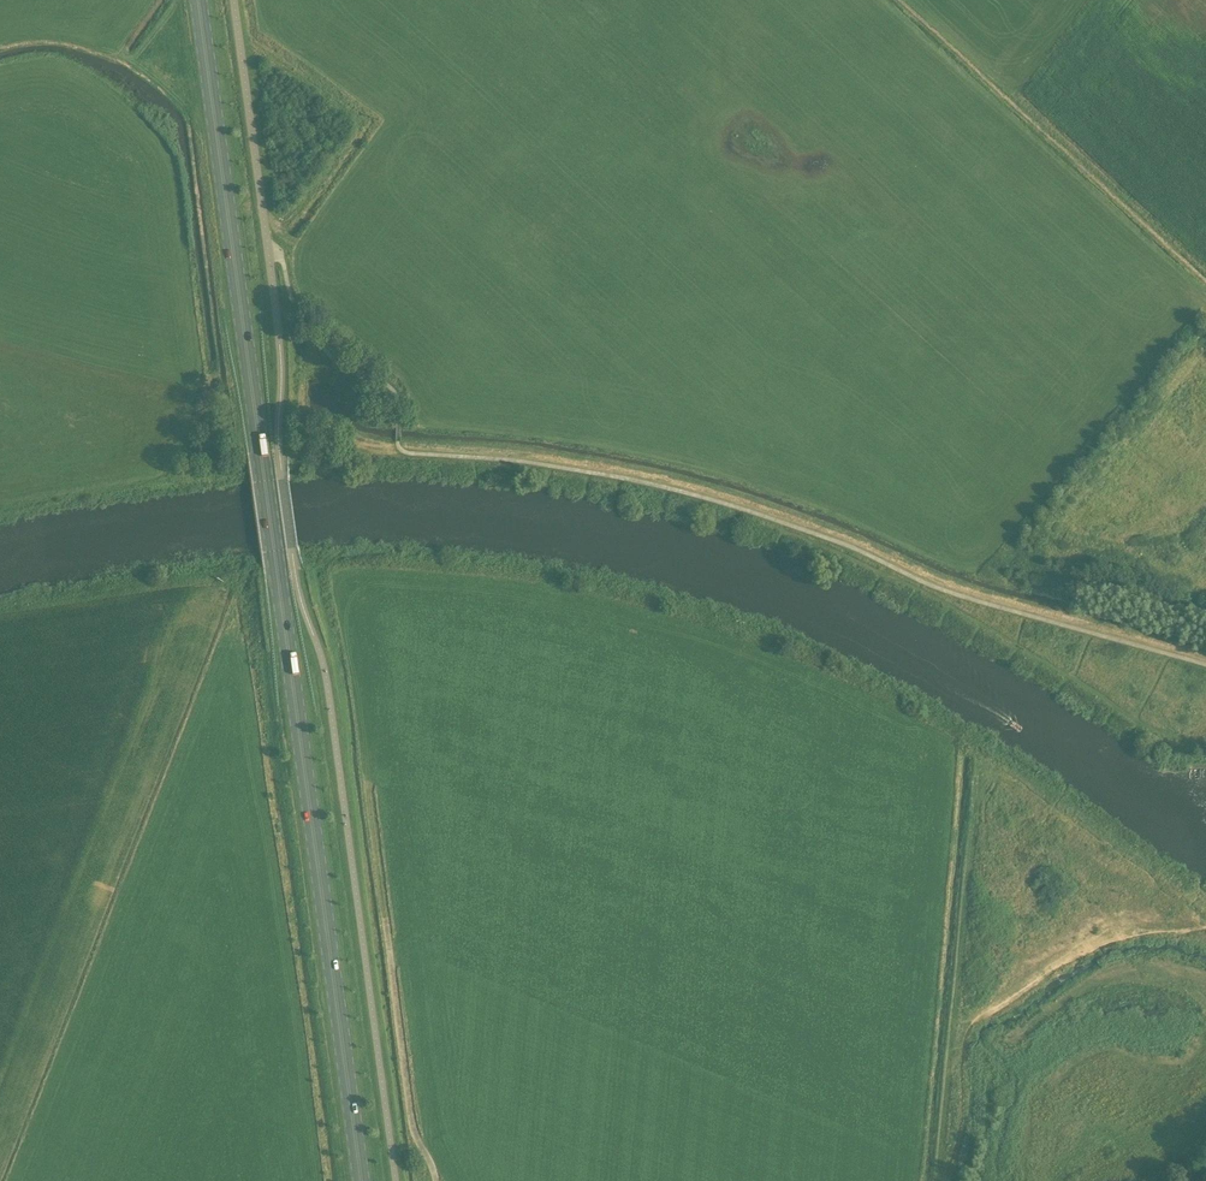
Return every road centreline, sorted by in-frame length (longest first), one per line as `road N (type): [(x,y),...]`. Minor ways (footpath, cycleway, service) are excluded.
road 1 (primary): [(362,1180),(199,0)]
road 2 (track): [(369,794),(410,1113),(436,1180)]
road 3 (unclassified): [(269,246),(234,0)]

